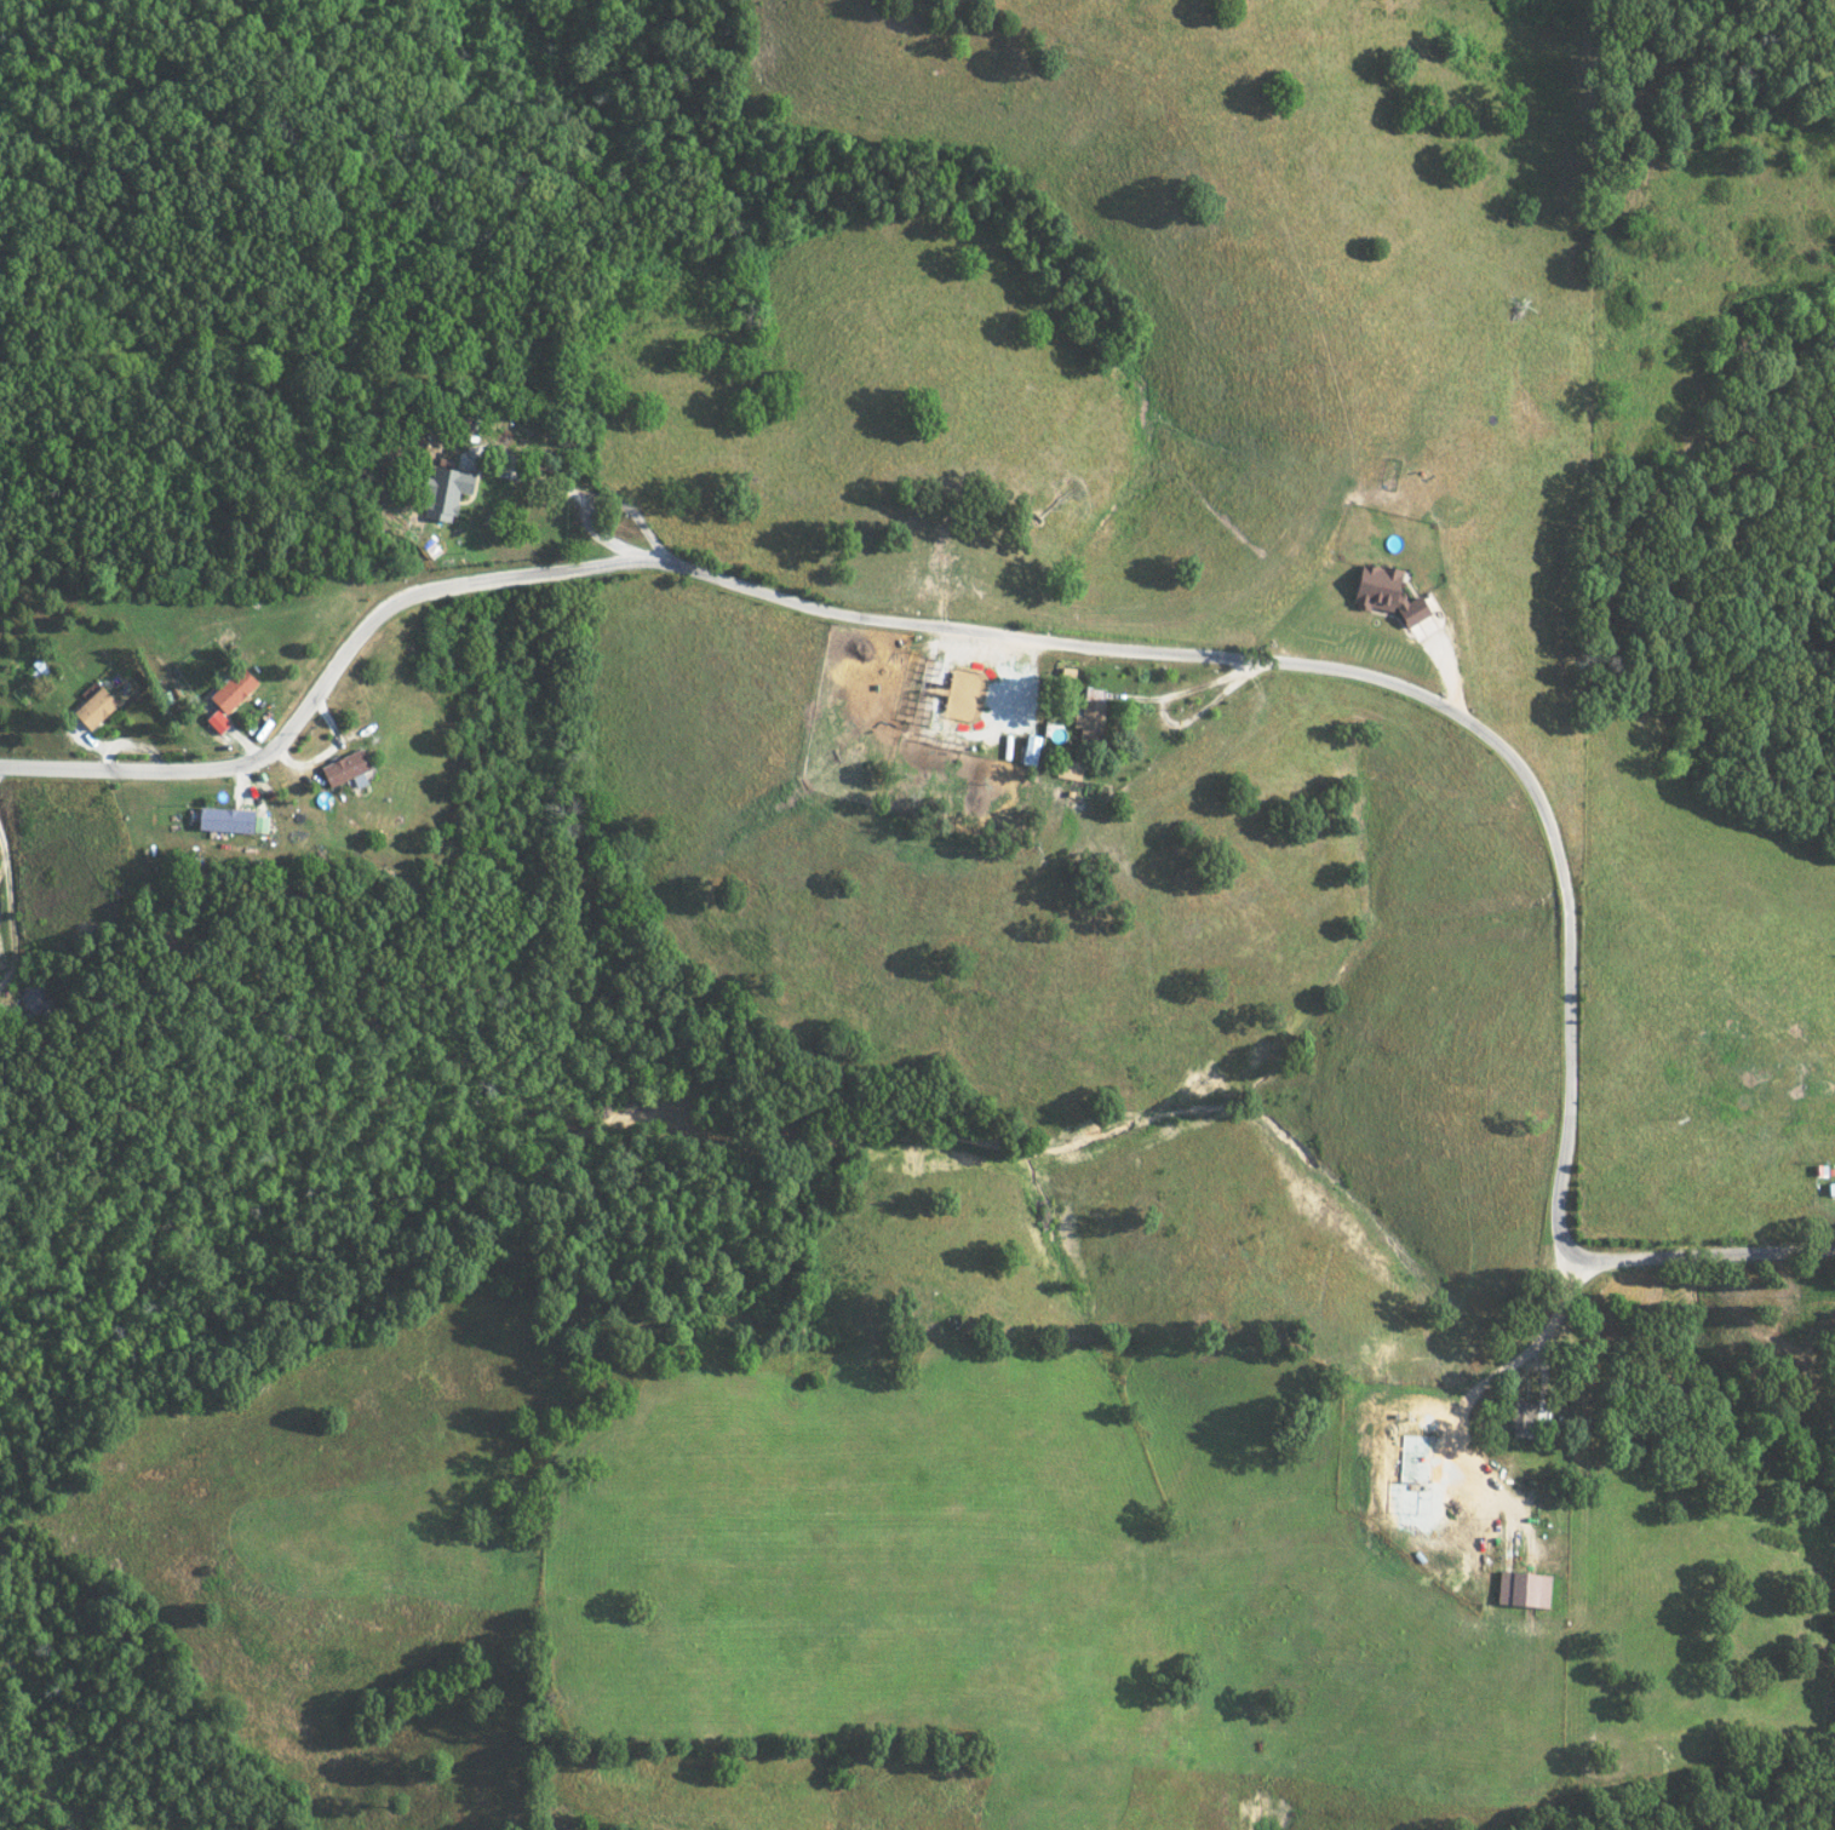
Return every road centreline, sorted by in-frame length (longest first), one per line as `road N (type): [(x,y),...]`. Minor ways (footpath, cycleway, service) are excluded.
road 1 (residential): [(1834,1247),(1601,1257),(1565,1234),(1573,959),(1564,862),(1518,757),(1451,706),(1370,673),(875,618),(669,558),(641,558)]
road 2 (residential): [(641,558),(451,583),(394,600),(292,727),(245,763),(0,765)]

